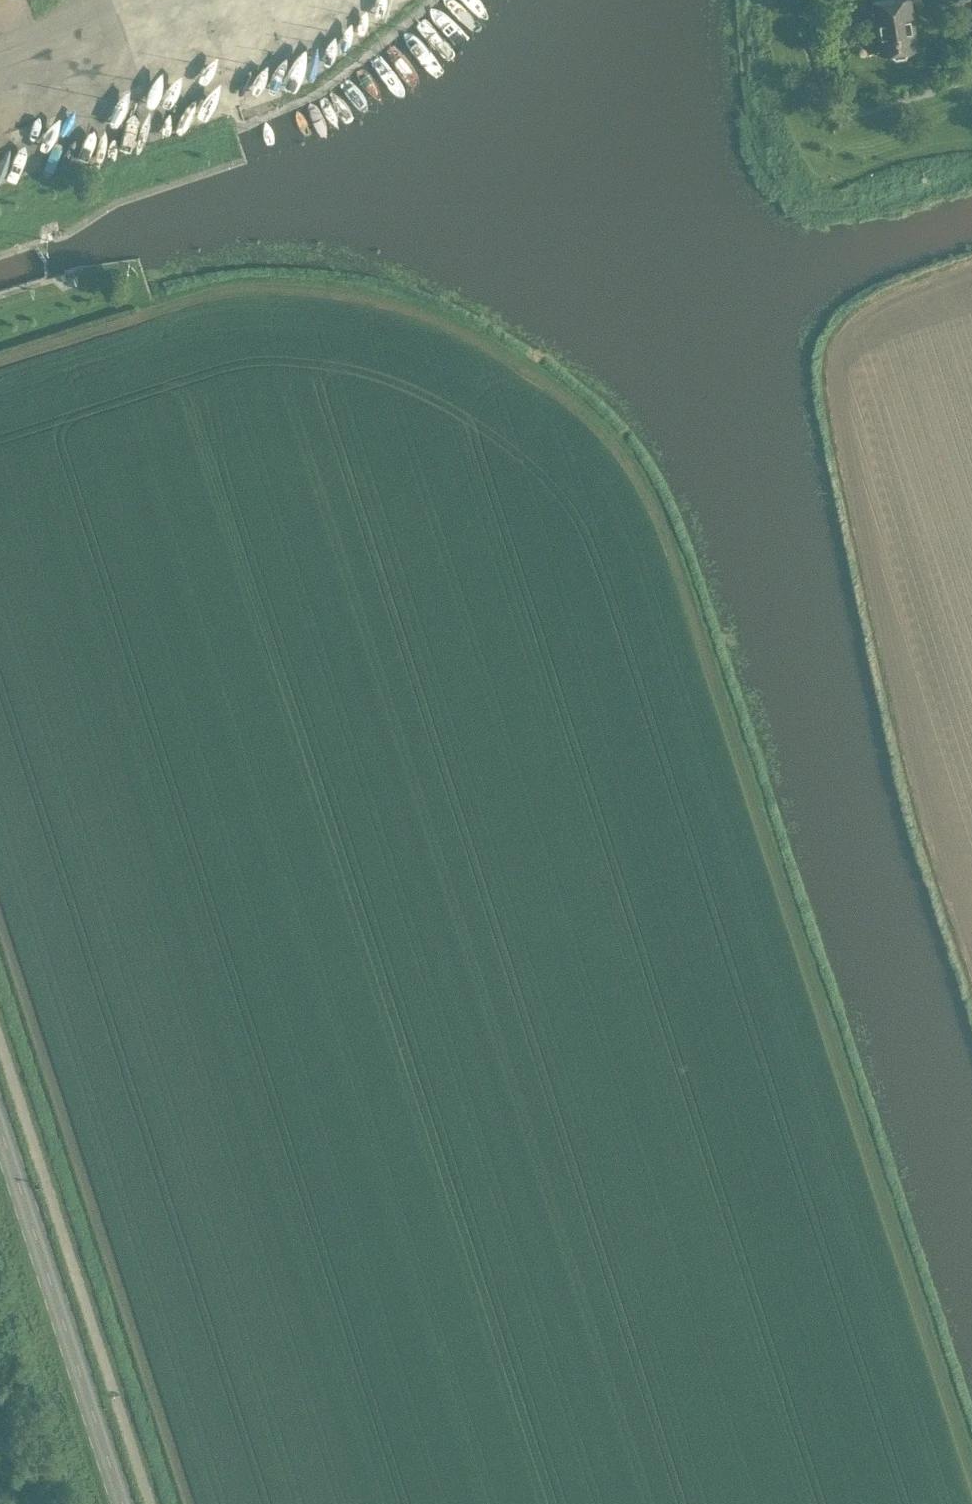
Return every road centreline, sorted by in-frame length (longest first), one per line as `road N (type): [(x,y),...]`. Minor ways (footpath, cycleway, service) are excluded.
road 1 (tertiary): [(119,1503),(0,1132)]

